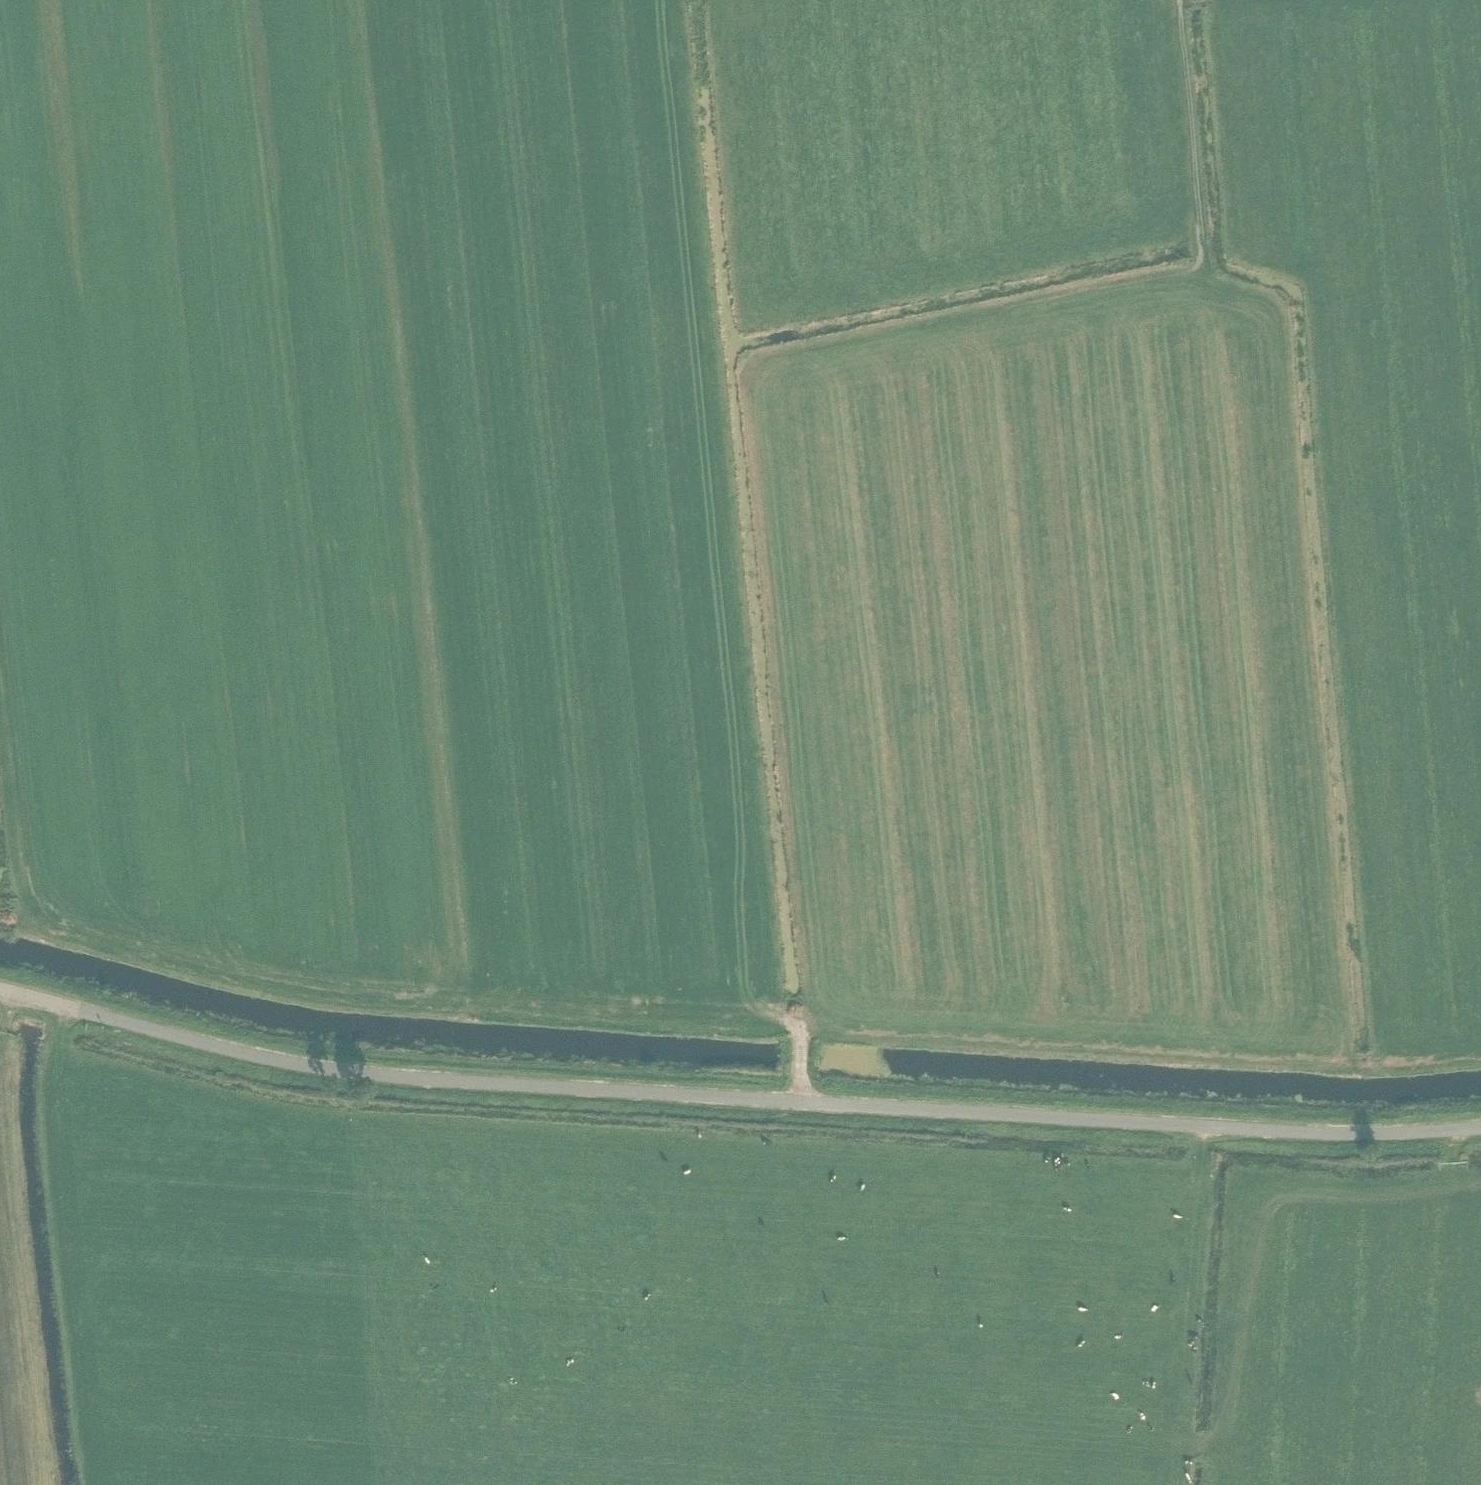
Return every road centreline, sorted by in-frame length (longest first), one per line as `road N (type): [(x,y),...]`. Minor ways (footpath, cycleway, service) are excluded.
road 1 (tertiary): [(1480,1128),(1320,1134),(379,1076),(282,1062),(0,990)]

